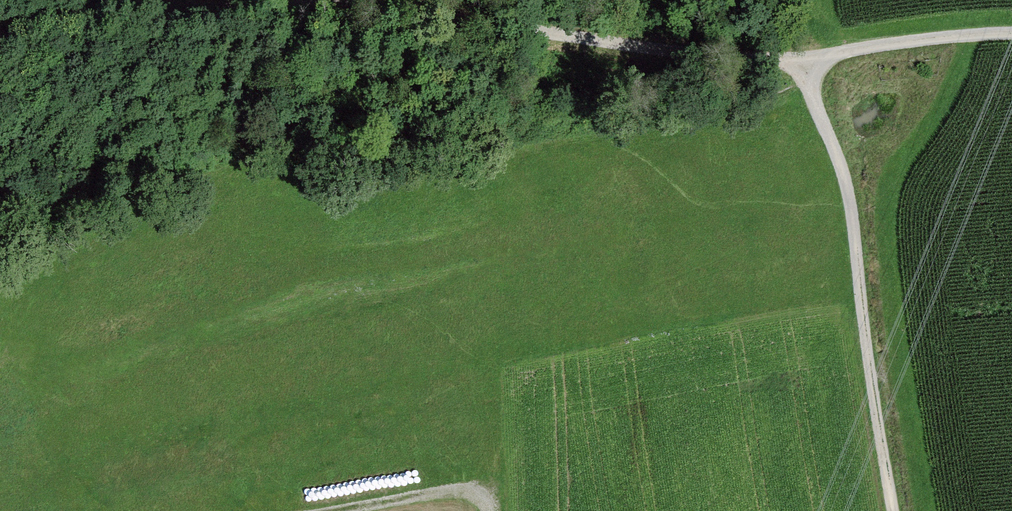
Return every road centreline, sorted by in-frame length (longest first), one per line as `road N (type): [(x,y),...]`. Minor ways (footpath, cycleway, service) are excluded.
road 1 (track): [(807,63),(737,61),(341,4),(94,12),(0,39)]
road 2 (track): [(1011,34),(956,35),(807,63),(851,199),(894,510)]
road 3 (track): [(492,510),(491,489),(362,510)]

